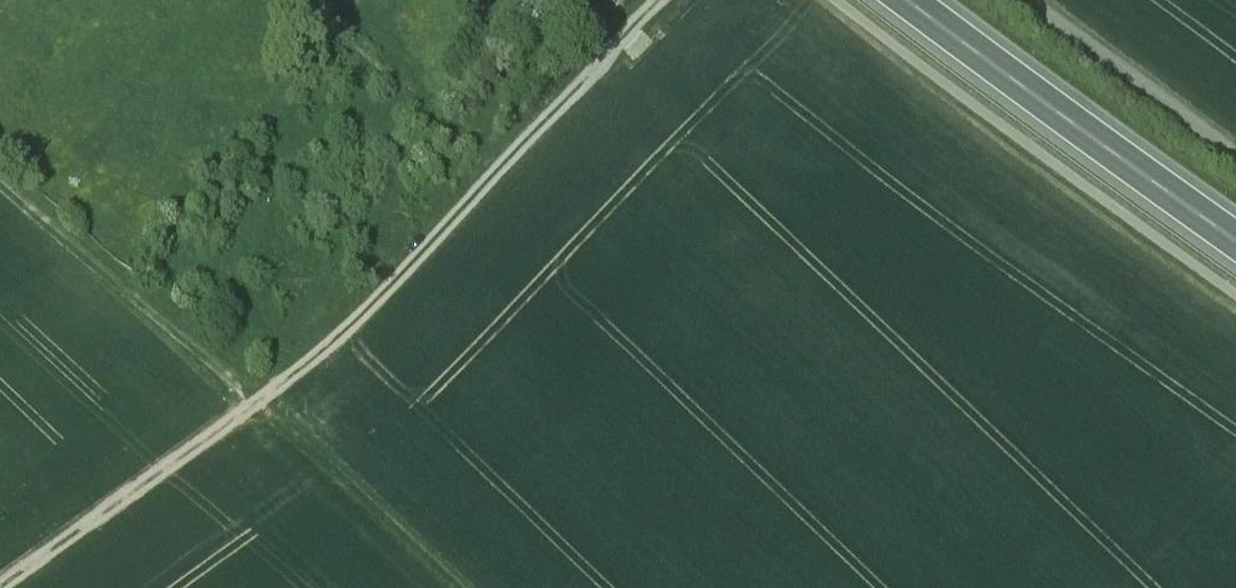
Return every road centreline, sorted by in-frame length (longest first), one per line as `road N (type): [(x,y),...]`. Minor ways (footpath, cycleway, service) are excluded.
road 1 (track): [(656,0),(357,319),(254,402)]
road 2 (primary): [(1235,242),(908,0)]
road 3 (track): [(0,178),(254,402)]
road 4 (track): [(254,402),(0,580)]
road 5 (track): [(452,587),(254,402)]
road 6 (track): [(1024,0),(1235,154)]

